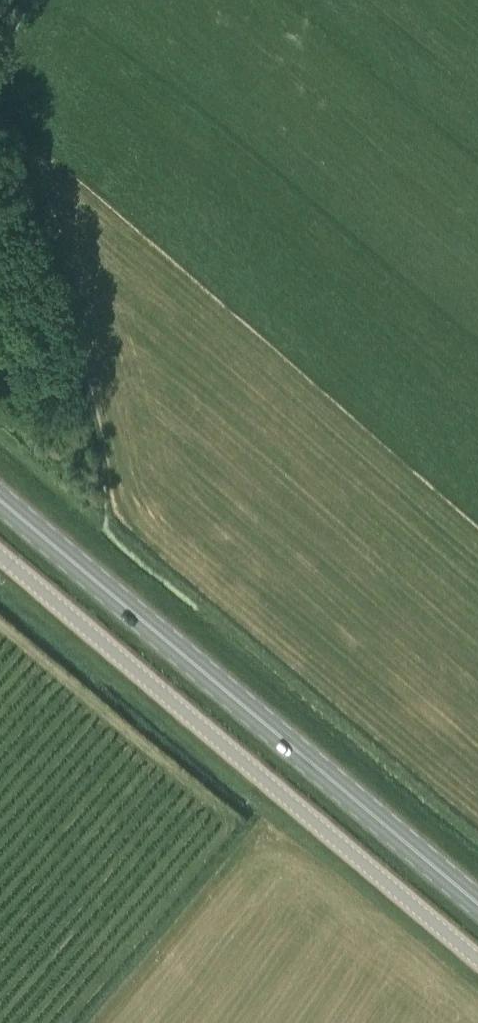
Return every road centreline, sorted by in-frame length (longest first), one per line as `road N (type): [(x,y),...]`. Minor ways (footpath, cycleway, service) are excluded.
road 1 (unclassified): [(477,960),(0,556)]
road 2 (primary): [(477,905),(0,502)]

